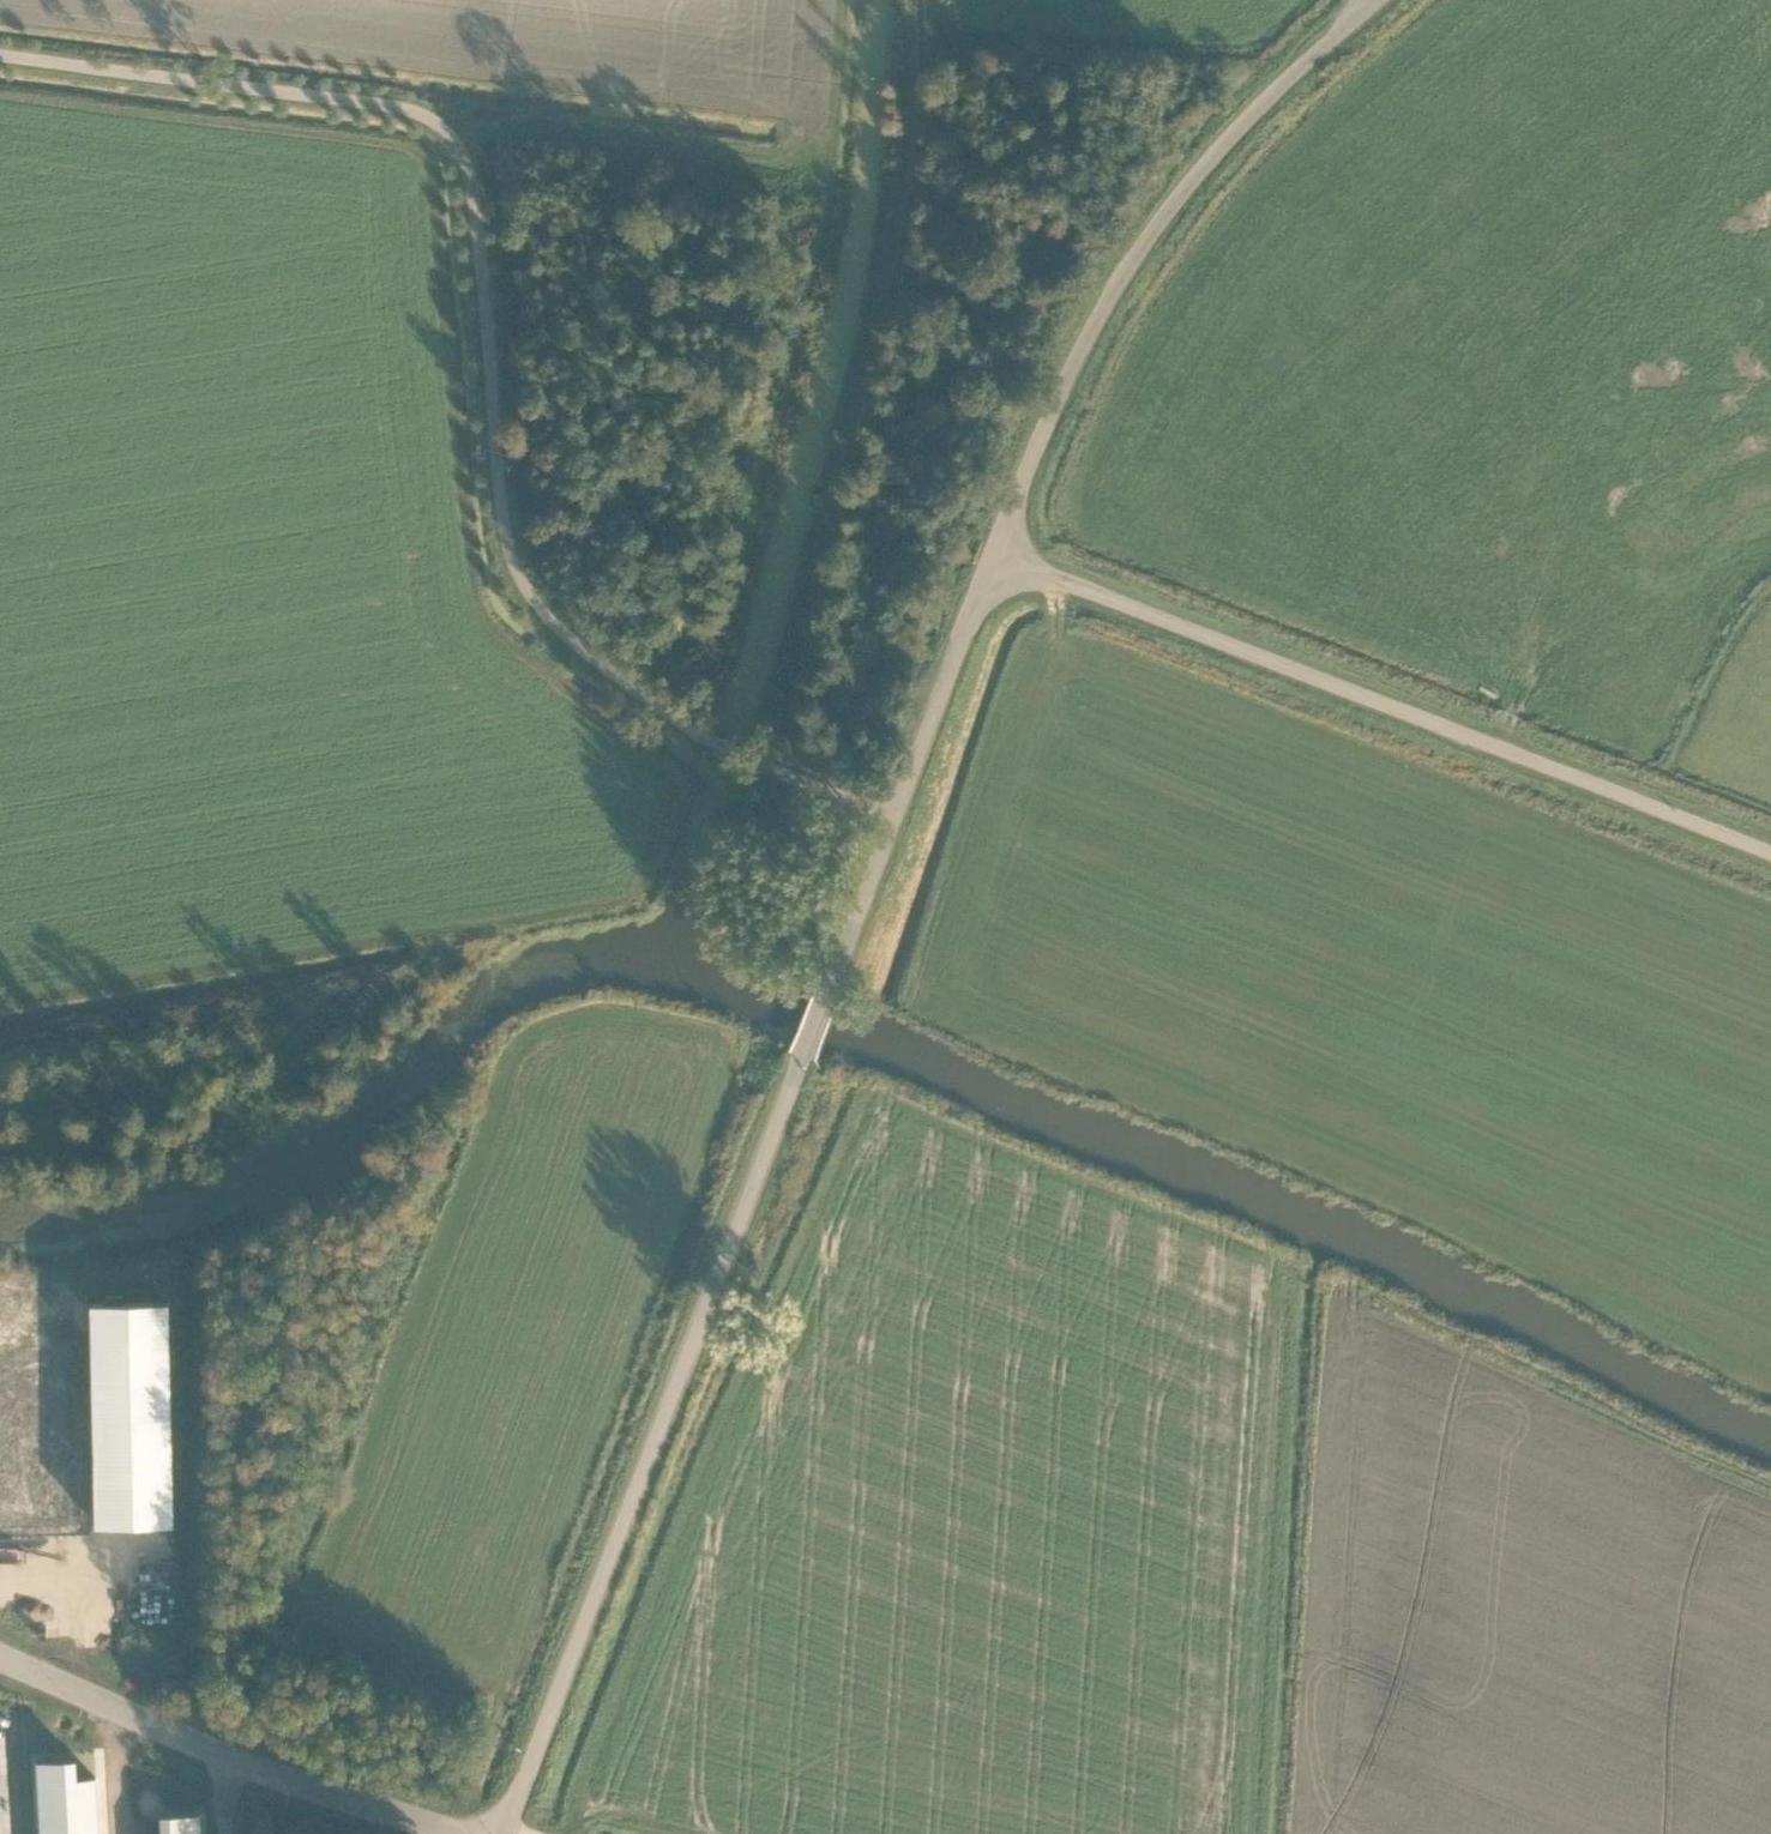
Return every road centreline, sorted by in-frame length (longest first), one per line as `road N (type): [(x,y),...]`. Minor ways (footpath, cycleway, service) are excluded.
road 1 (unclassified): [(500,1833),(991,555)]
road 2 (unclassified): [(1770,860),(991,555)]
road 3 (unclassified): [(991,555),(1069,373),(1133,258),(1224,143),(1374,0)]
road 4 (unclassified): [(456,1833),(249,1765),(0,1655)]
road 5 (track): [(815,161),(507,118),(458,147)]

